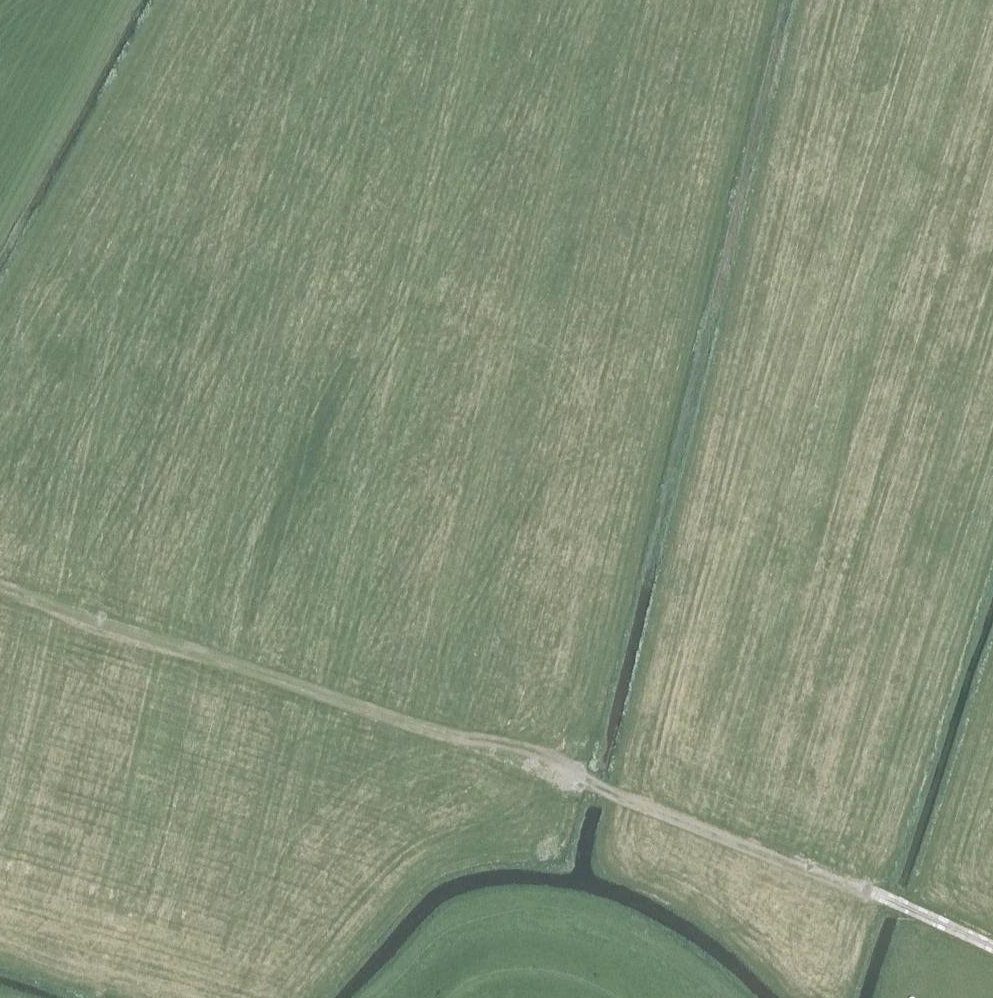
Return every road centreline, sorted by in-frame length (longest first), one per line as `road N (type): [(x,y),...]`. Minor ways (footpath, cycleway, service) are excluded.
road 1 (track): [(992,946),(864,888)]

